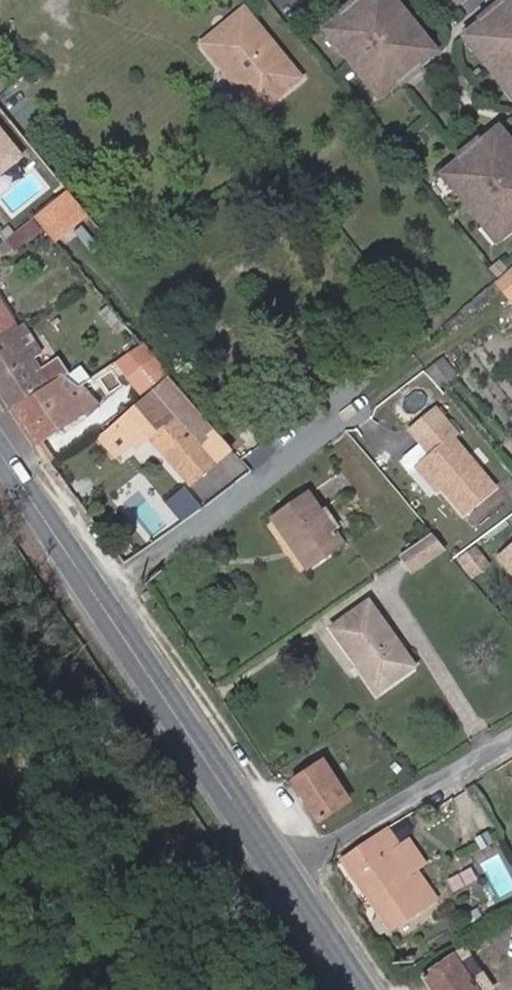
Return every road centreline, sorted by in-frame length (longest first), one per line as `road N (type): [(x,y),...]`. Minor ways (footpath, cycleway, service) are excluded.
road 1 (primary): [(0,451),(290,883)]
road 2 (residential): [(290,883),(511,744)]
road 3 (primary): [(290,883),(360,989)]

